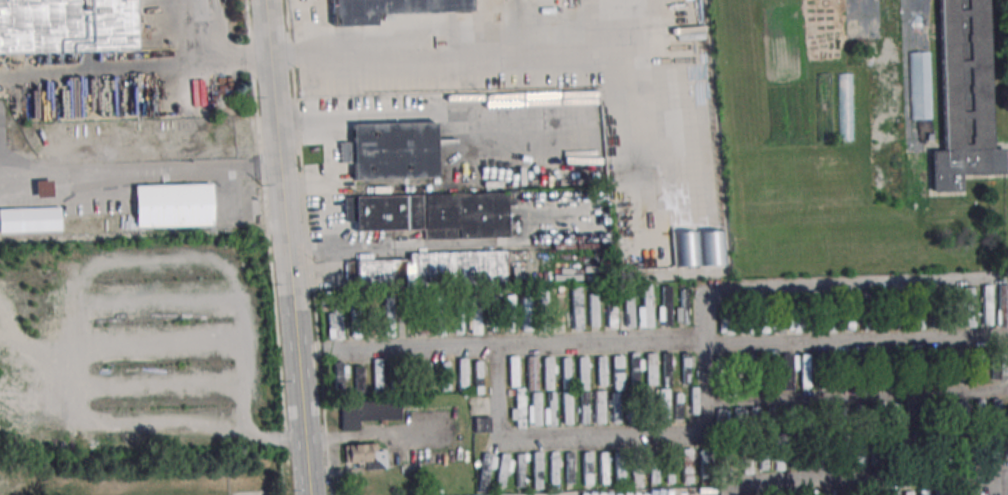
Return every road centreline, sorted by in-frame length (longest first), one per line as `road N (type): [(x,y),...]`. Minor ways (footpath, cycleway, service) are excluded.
road 1 (tertiary): [(307,494),(262,0)]
road 2 (residential): [(328,350),(493,347)]

